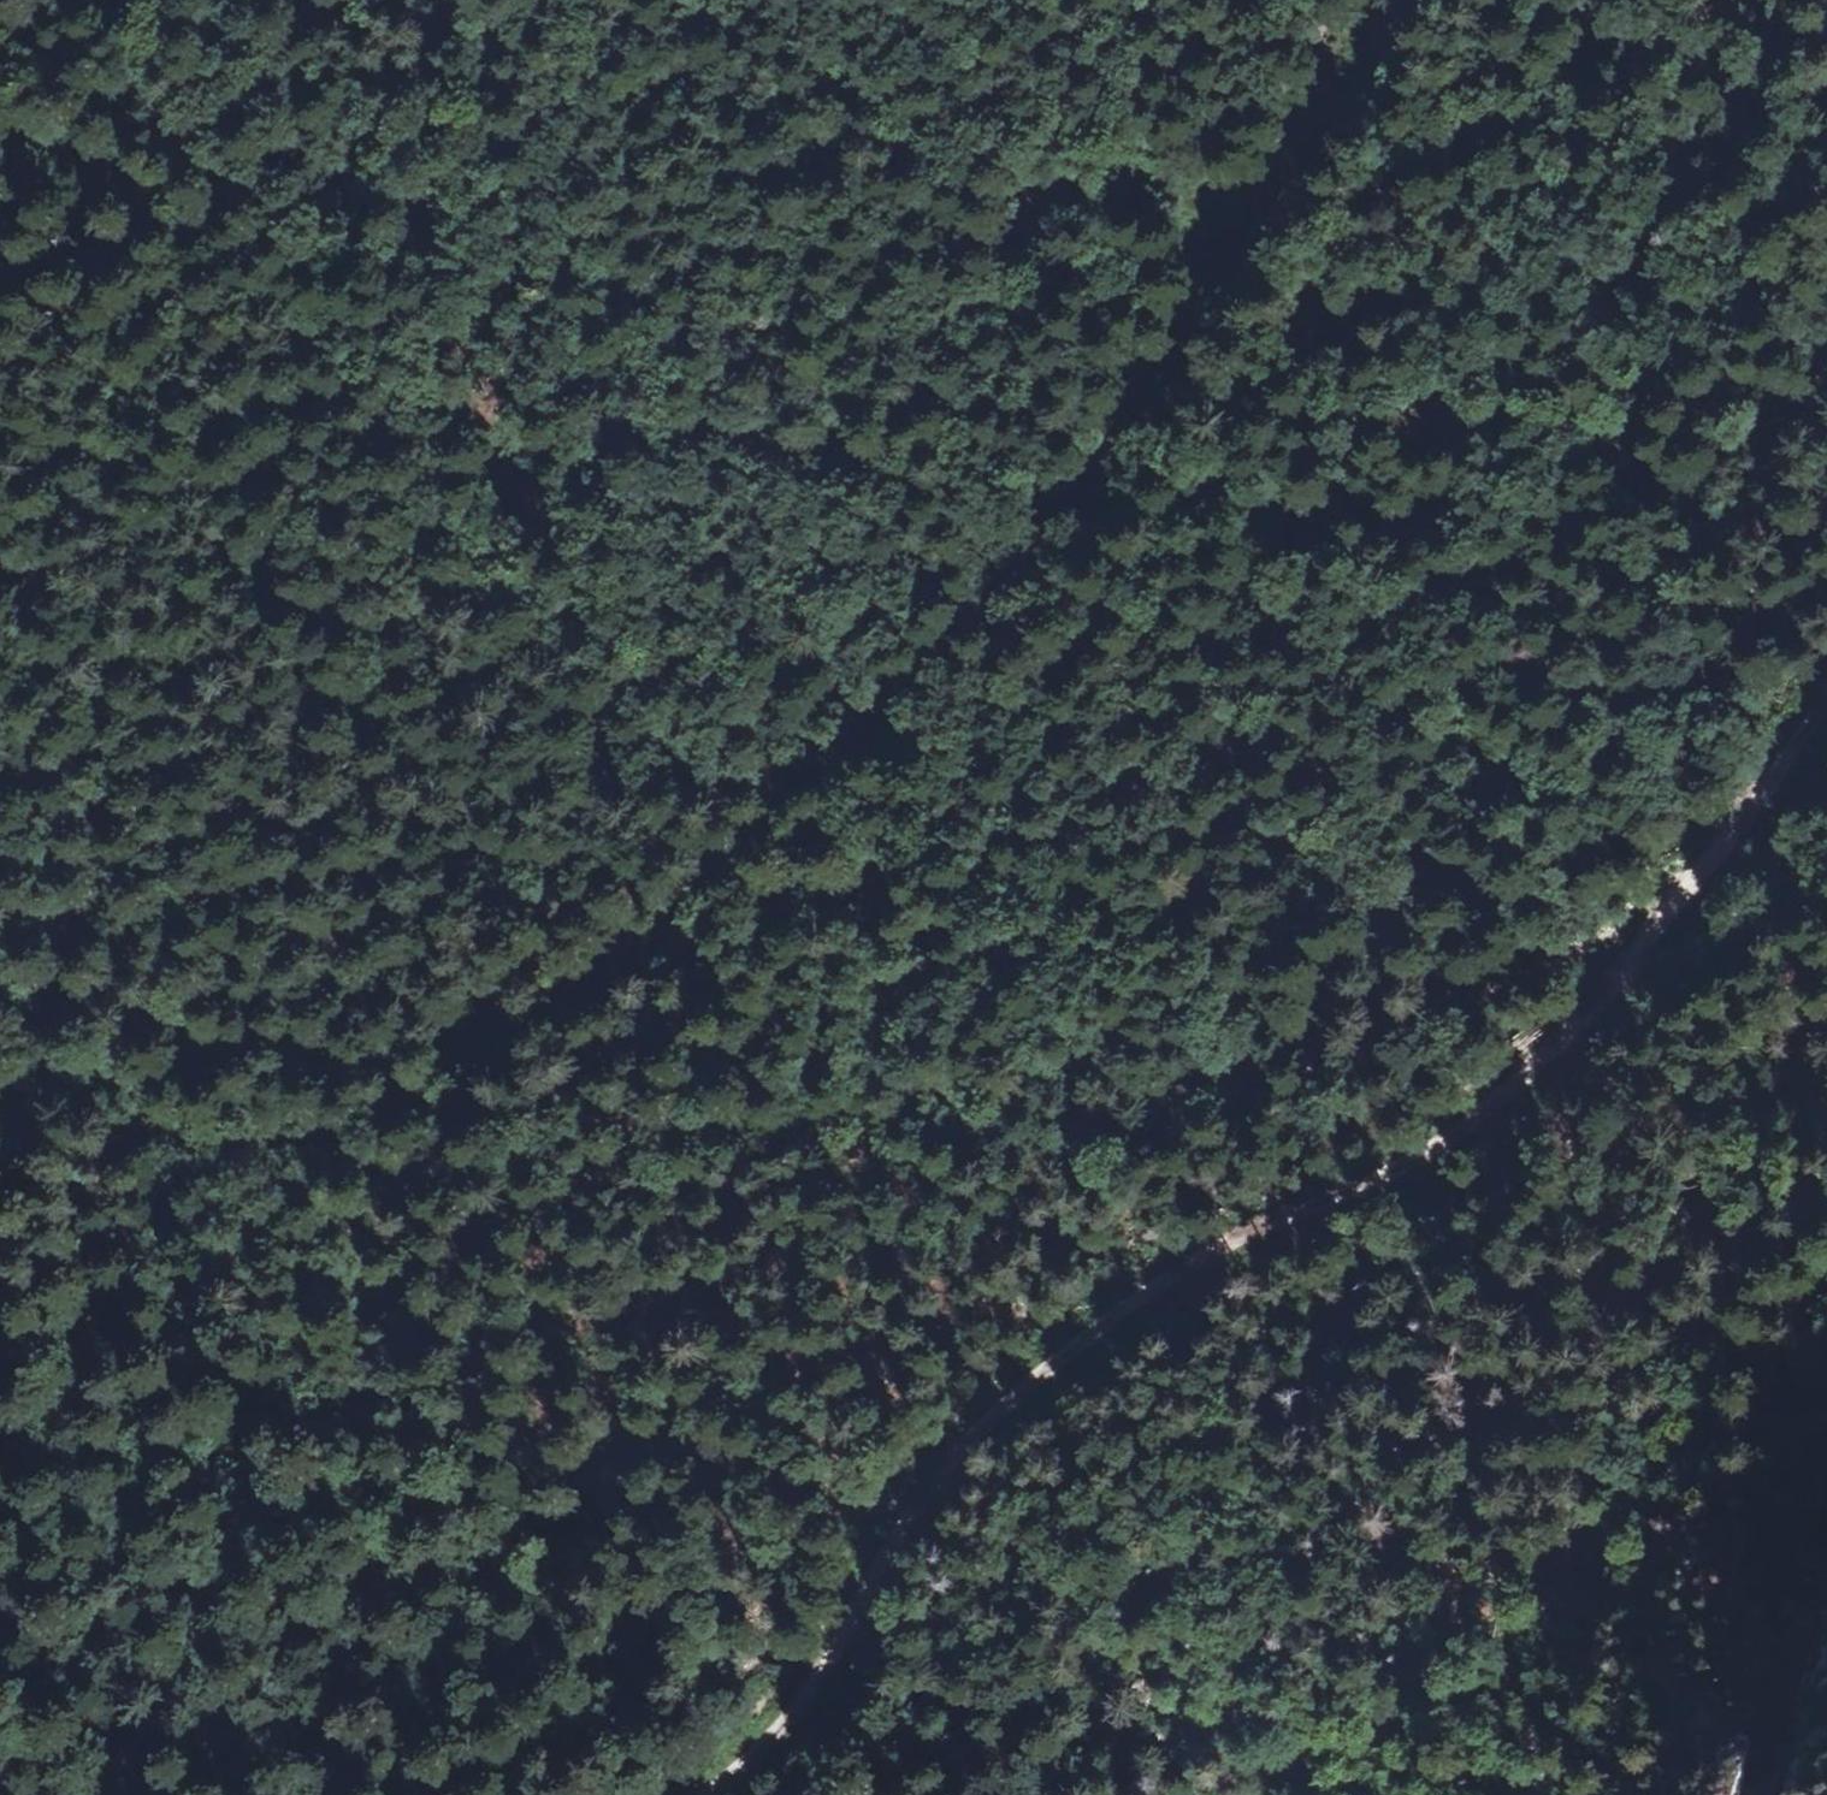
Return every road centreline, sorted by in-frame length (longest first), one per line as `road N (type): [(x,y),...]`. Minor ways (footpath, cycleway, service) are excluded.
road 1 (track): [(725,1794),(785,1740),(829,1684),(925,1505),(993,1420),(1221,1249),(1406,1172),(1503,1104),(1638,966),(1771,796),(1826,705)]
road 2 (track): [(1638,966),(1826,876)]

